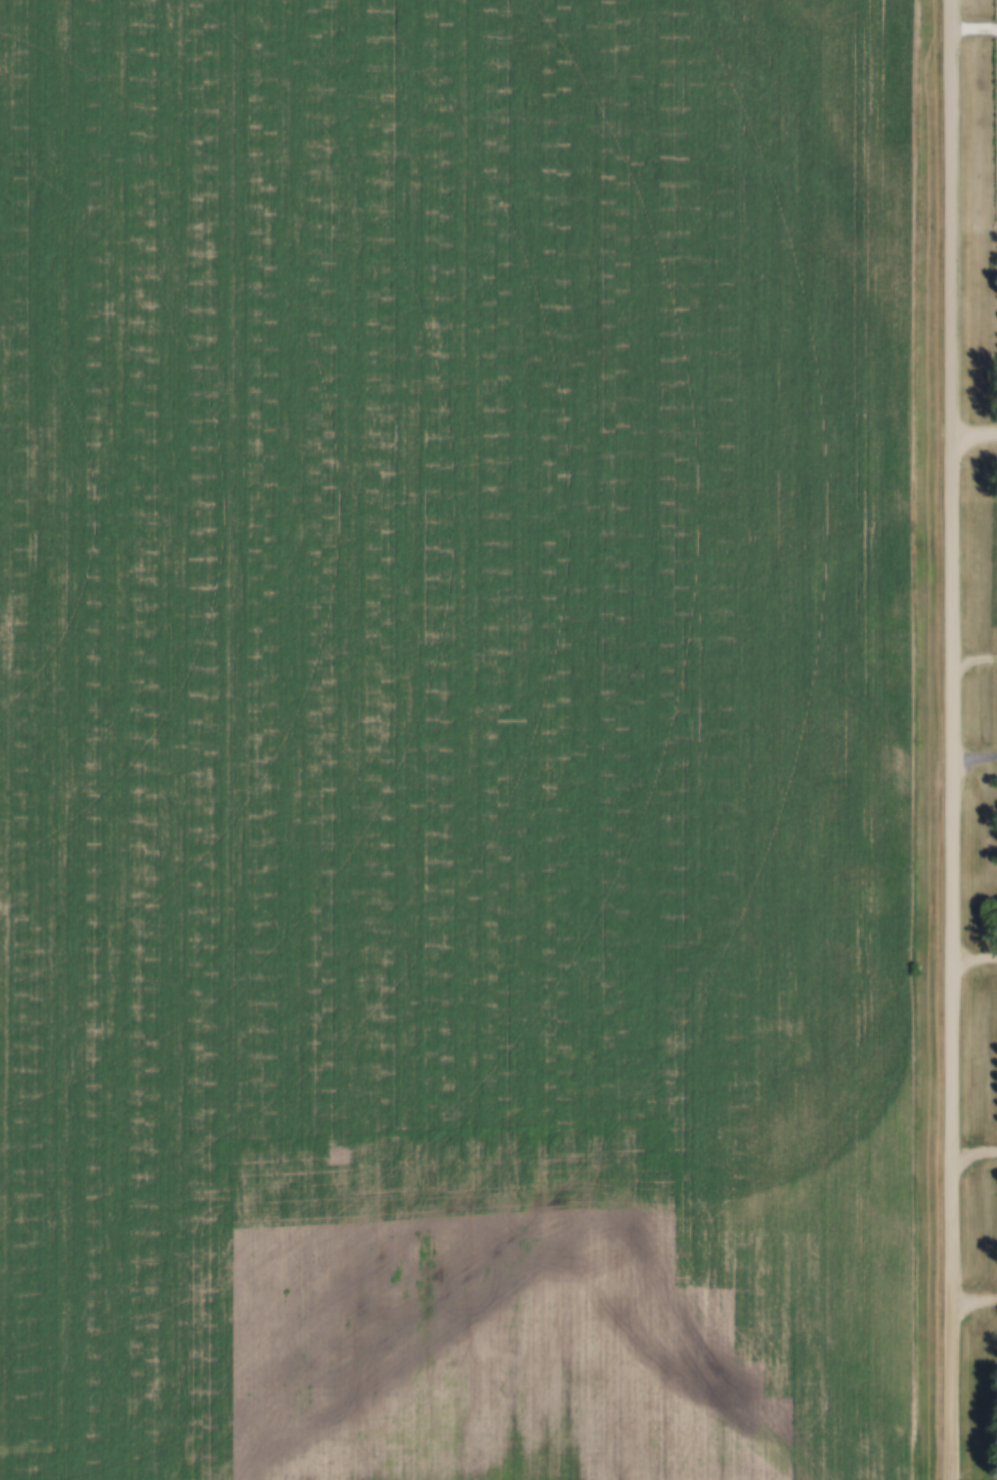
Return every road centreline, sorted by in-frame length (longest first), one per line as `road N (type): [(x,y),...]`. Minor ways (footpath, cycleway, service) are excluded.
road 1 (residential): [(955,1479),(955,0)]

